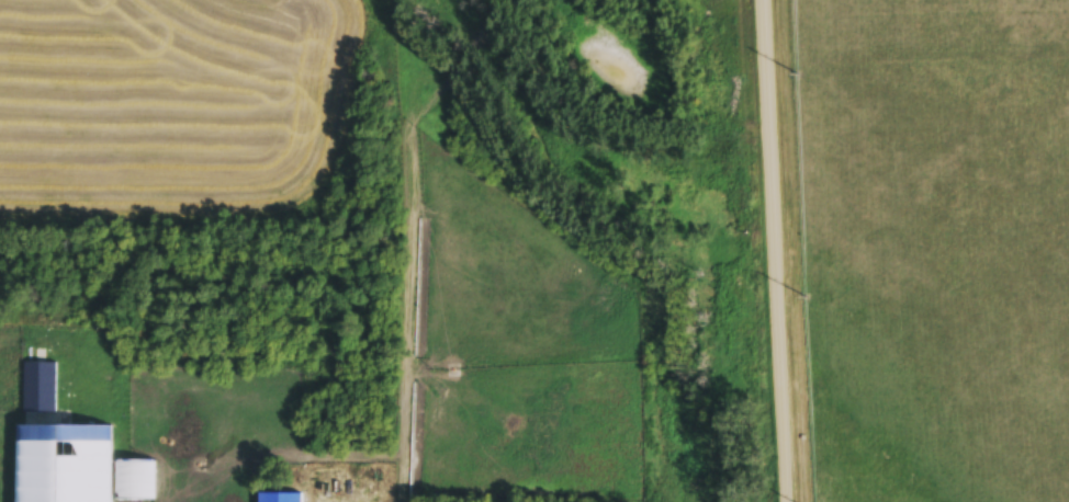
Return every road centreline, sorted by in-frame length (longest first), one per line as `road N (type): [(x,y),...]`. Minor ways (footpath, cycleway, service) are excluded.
road 1 (residential): [(792,501),(777,0)]

